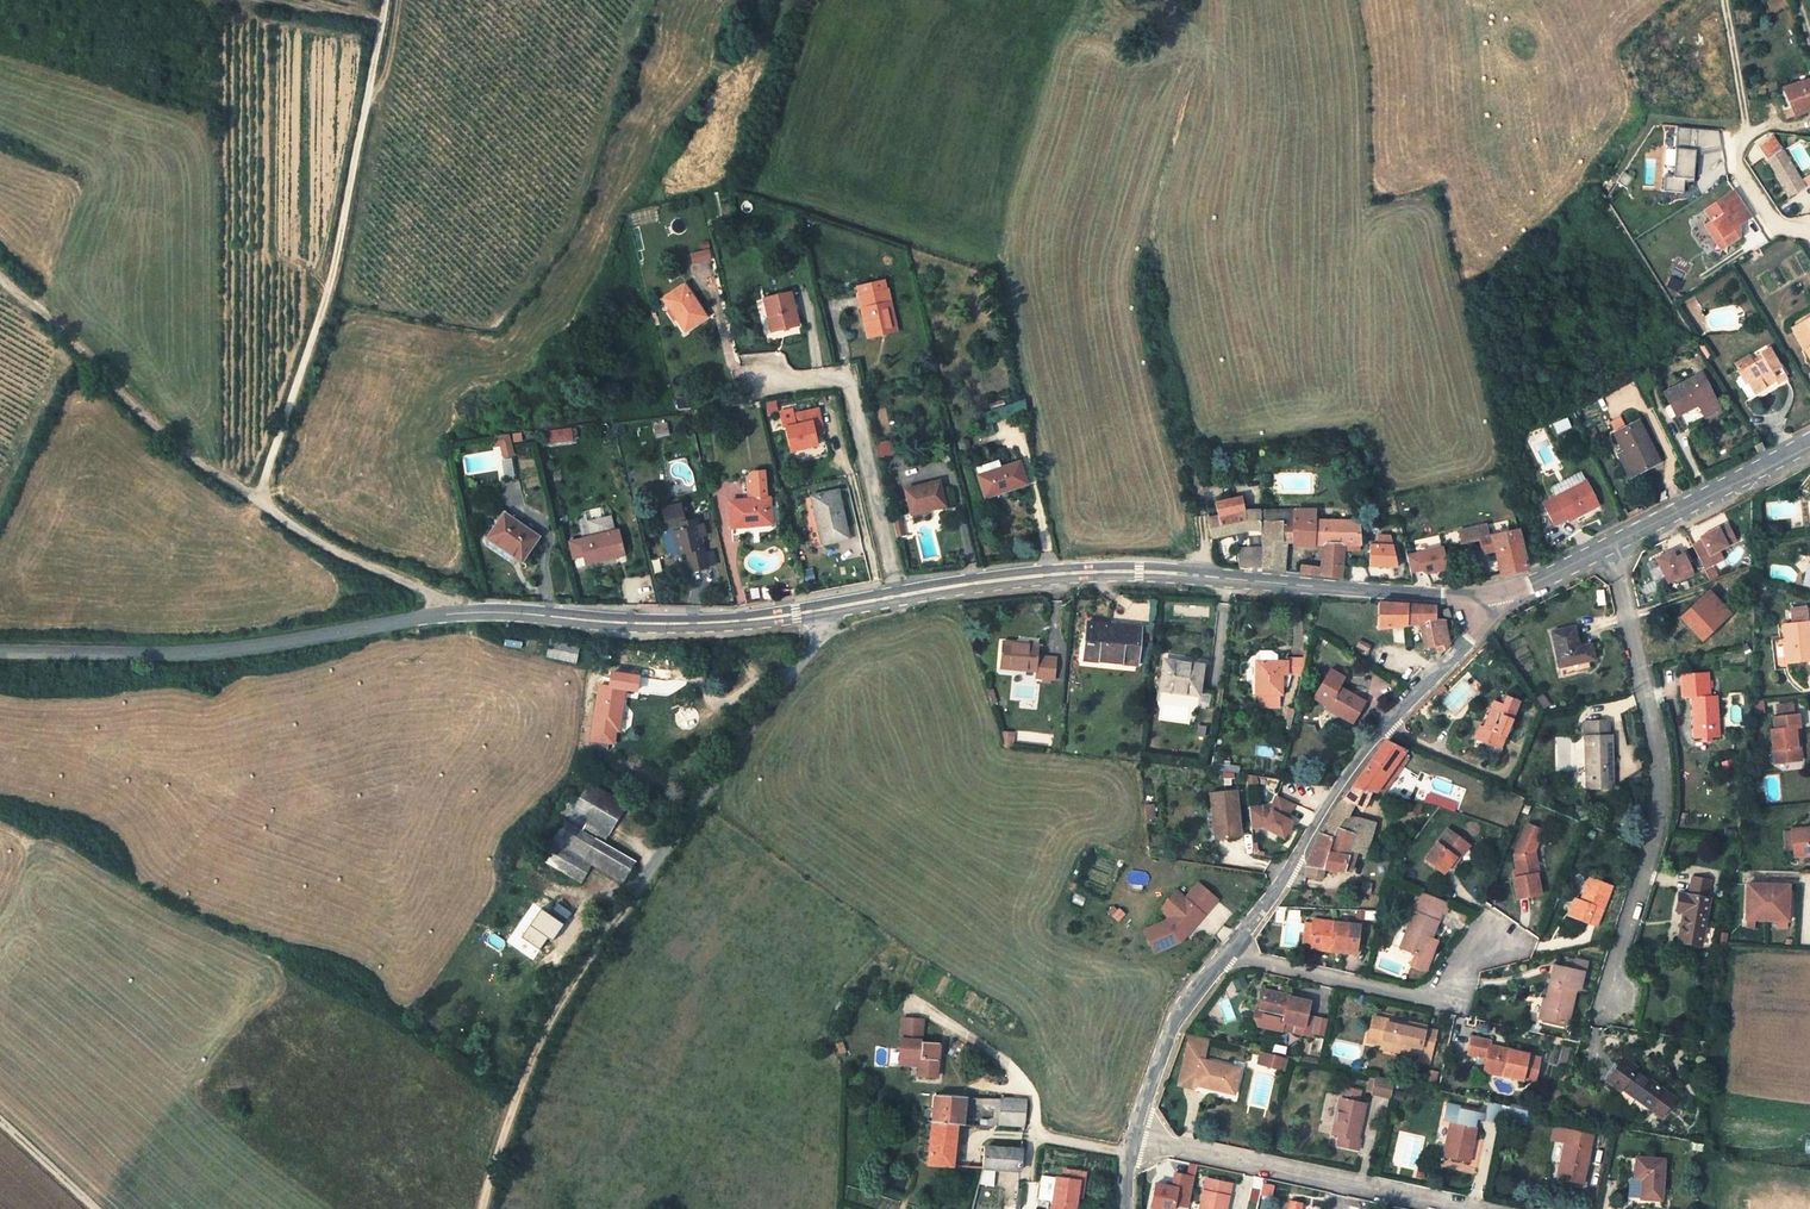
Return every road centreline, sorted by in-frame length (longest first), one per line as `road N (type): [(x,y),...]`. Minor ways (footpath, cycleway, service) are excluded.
road 1 (tertiary): [(901,596),(1117,571),(1491,599)]
road 2 (track): [(263,507),(272,456),(335,260),(390,0)]
road 3 (residential): [(1611,549),(1661,765),(1662,805),(1602,1023)]
road 4 (tertiary): [(0,648),(192,648),(455,613)]
road 5 (residential): [(1226,954),(1380,737),(1492,618),(1491,599)]
road 6 (tertiary): [(455,613),(690,624),(818,612)]
road 7 (track): [(634,898),(537,1049),(485,1208)]
road 8 (unclassified): [(818,612),(808,659),(634,898)]
road 9 (residential): [(1461,1208),(1137,1140)]
road 10 (residential): [(1506,925),(1447,1005),(1226,954)]
road 11 (residential): [(776,381),(855,377),(901,596)]
road 12 (residential): [(1134,1153),(1056,1138),(1017,1076),(917,998)]
road 13 (tertiary): [(1611,549),(1809,442)]
road 14 (unclassified): [(263,507),(455,613)]
road 15 (residential): [(1137,1140),(1182,1010),(1226,954)]
road 16 (residential): [(1809,236),(1780,226),(1737,163),(1748,135)]
road 17 (tertiary): [(1491,599),(1611,549)]
road 18 (track): [(96,1208),(0,1124)]

